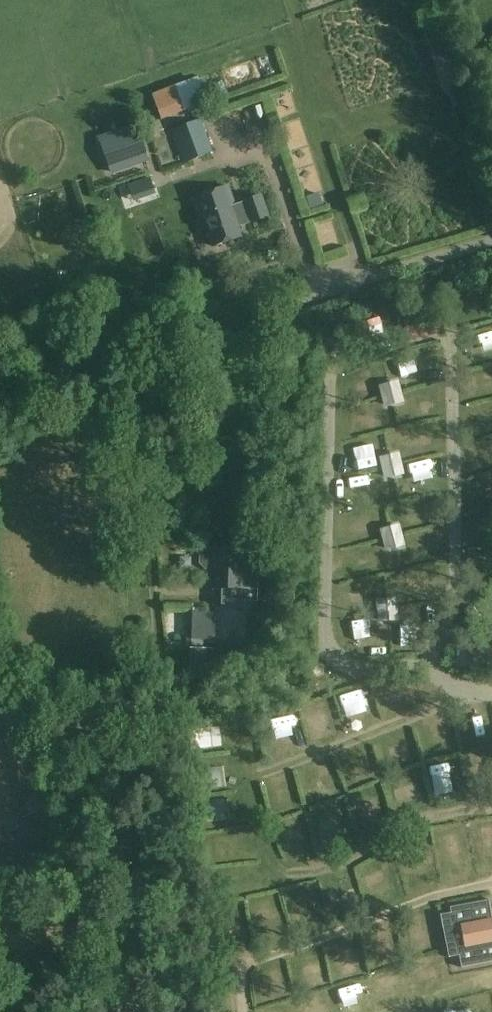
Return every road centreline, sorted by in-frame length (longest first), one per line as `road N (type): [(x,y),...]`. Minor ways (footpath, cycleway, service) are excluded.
road 1 (unclassified): [(0,396),(491,241)]

